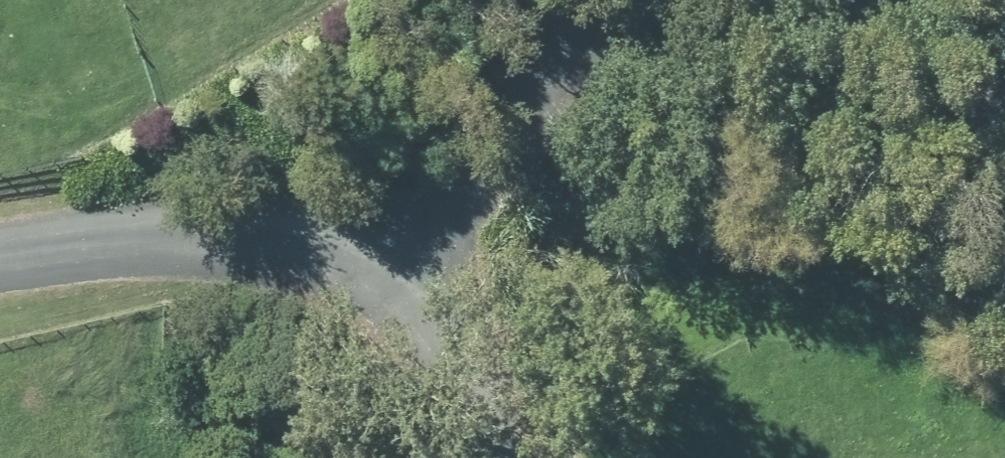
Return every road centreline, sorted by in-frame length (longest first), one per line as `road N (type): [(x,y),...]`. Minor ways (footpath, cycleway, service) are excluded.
road 1 (residential): [(429,238),(385,209),(305,189),(0,231)]
road 2 (residential): [(429,238),(611,0)]
road 3 (residential): [(529,457),(476,270),(429,238)]

